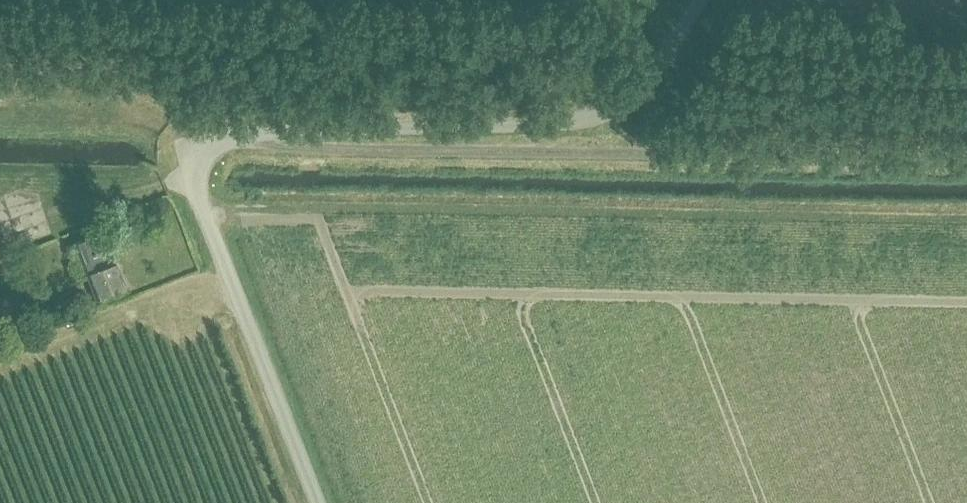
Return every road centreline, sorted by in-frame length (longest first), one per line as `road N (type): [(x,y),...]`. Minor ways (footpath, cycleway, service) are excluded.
road 1 (track): [(966,160),(201,147)]
road 2 (unclassified): [(201,147),(600,108),(631,90),(690,0)]
road 3 (unclassified): [(321,502),(197,178),(201,147)]
road 4 (unclassified): [(201,147),(119,94),(0,76)]
road 5 (track): [(0,125),(158,117)]

